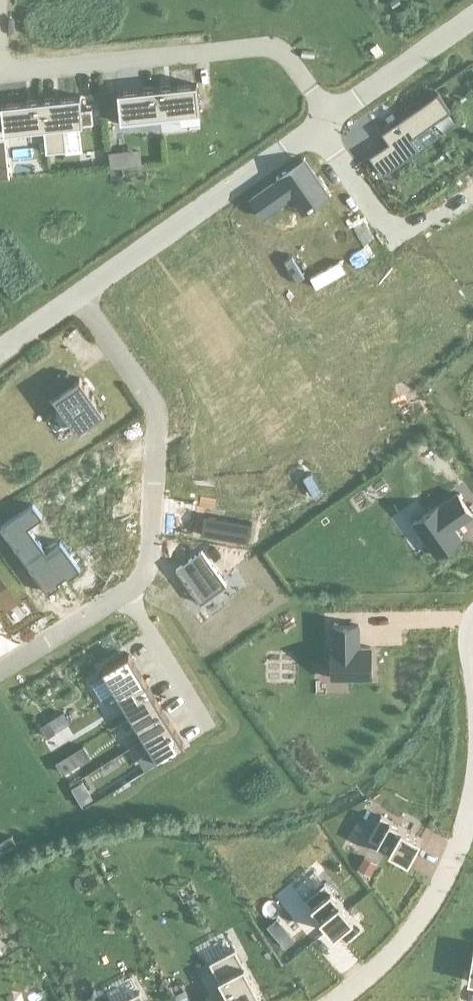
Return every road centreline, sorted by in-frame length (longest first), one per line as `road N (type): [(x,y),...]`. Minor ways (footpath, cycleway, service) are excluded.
road 1 (residential): [(0,669),(146,570),(158,410),(77,293)]
road 2 (residential): [(0,8),(8,65),(25,70),(265,45),(286,55),(331,116)]
road 3 (residential): [(317,126),(77,293)]
road 4 (residential): [(472,803),(424,914),(347,1000)]
road 5 (residential): [(472,17),(331,116)]
road 6 (residential): [(317,126),(394,236),(420,217)]

